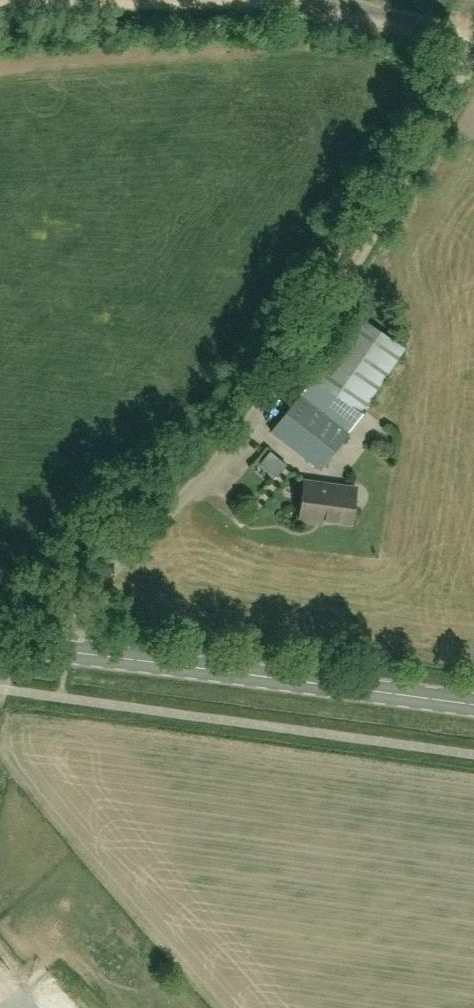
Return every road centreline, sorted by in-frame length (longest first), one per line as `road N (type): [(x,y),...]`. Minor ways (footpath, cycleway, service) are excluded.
road 1 (unclassified): [(69,652),(97,585),(272,390),(459,80),(460,48),(442,29),(328,1)]
road 2 (secondary): [(473,706),(69,652)]

